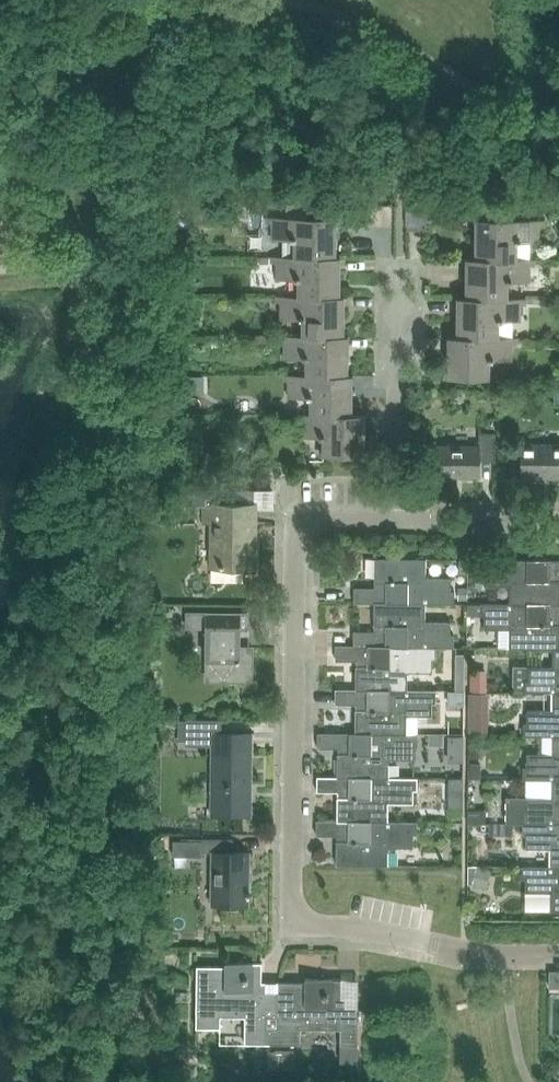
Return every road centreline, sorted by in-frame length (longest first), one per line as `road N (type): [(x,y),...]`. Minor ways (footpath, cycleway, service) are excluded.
road 1 (residential): [(292,926),(295,521)]
road 2 (residential): [(292,926),(348,926),(482,956),(558,958)]
road 3 (residential): [(396,522),(401,258)]
road 4 (residential): [(558,524),(396,522)]

